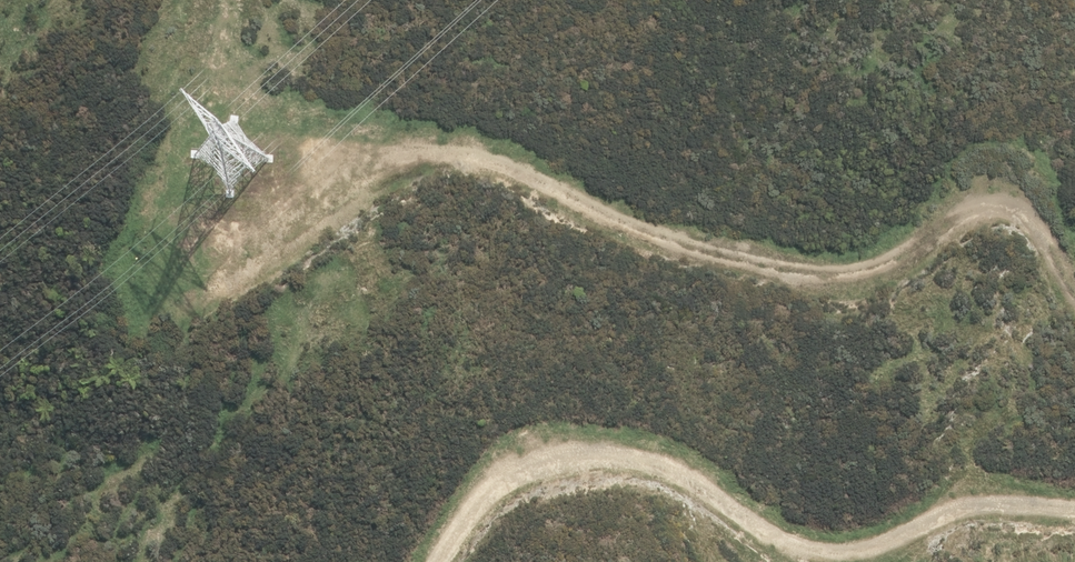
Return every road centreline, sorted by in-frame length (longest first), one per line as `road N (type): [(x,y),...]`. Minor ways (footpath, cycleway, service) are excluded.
road 1 (track): [(222,301),(436,164),(490,162),(642,233),(874,287),(1003,217),(1074,328)]
road 2 (track): [(1074,515),(985,508),(881,552),(809,555),(770,539),(678,475),(643,461),(591,460),(512,487),(481,513),(454,561)]

